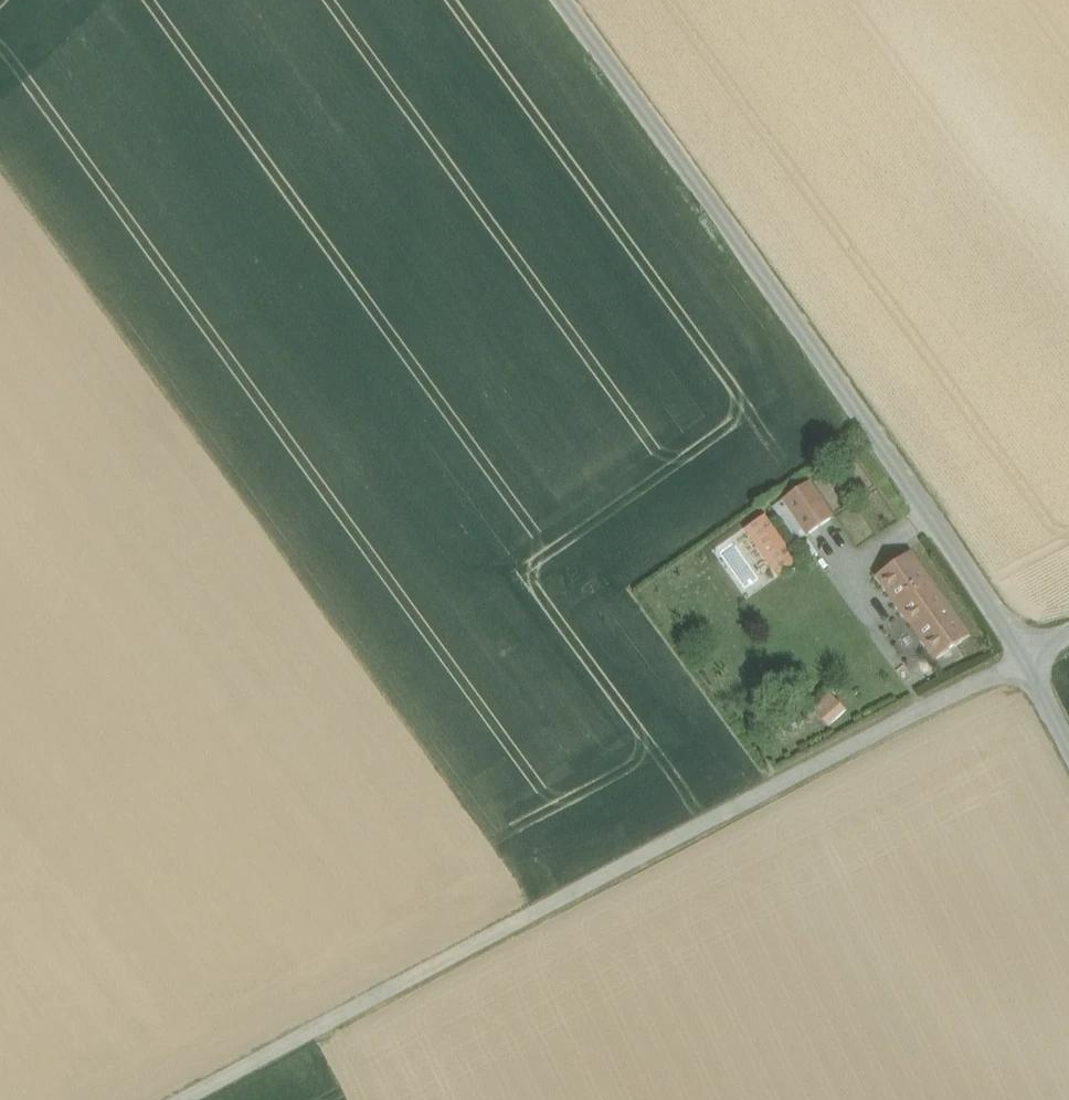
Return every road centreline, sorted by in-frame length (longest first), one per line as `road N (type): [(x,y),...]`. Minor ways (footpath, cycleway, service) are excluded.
road 1 (track): [(1024,659),(181,1099)]
road 2 (unclassified): [(1024,659),(552,0)]

